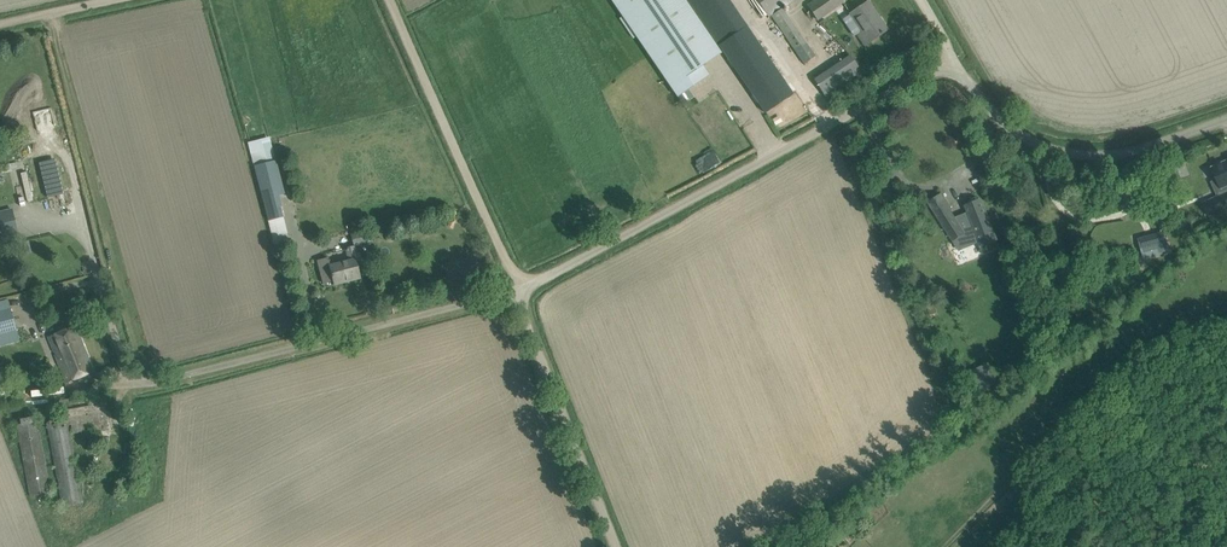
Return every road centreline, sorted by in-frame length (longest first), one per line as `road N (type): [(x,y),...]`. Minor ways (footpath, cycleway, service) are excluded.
road 1 (unclassified): [(519,288),(919,76),(962,76)]
road 2 (unclassified): [(123,384),(519,288)]
road 3 (track): [(392,0),(519,288)]
road 4 (unclassified): [(962,76),(1012,130),(1060,152),(1147,148),(1226,119)]
road 5 (unclassified): [(617,546),(519,288)]
road 6 (track): [(1098,390),(935,546)]
road 7 (track): [(1226,318),(1158,333),(1098,390)]

